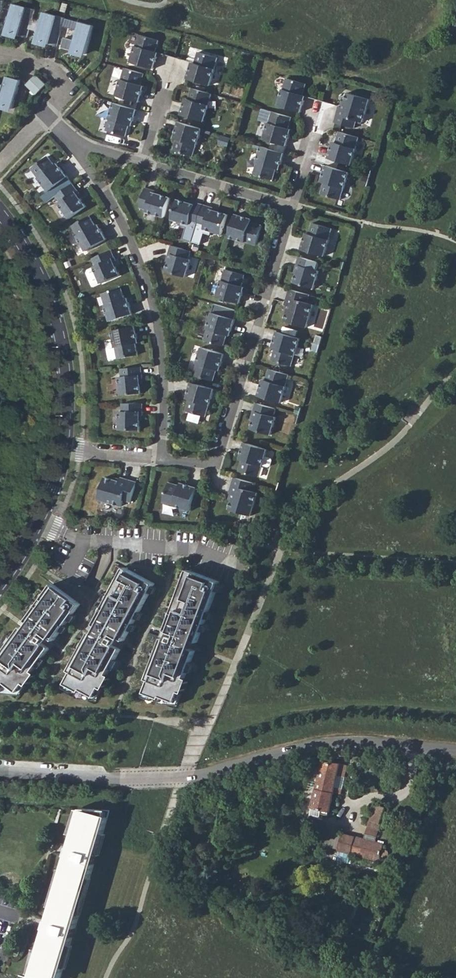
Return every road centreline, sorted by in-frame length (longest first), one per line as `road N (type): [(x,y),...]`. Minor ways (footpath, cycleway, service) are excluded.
road 1 (unclassified): [(455,750),(345,741),(187,778),(0,774)]
road 2 (residential): [(162,459),(159,329),(124,227),(77,145)]
road 3 (residential): [(162,459),(209,465),(219,456),(292,209)]
road 4 (residential): [(0,213),(53,314),(64,363),(64,447)]
road 5 (residential): [(41,515),(64,543),(224,551)]
road 6 (residential): [(292,209),(144,164)]

